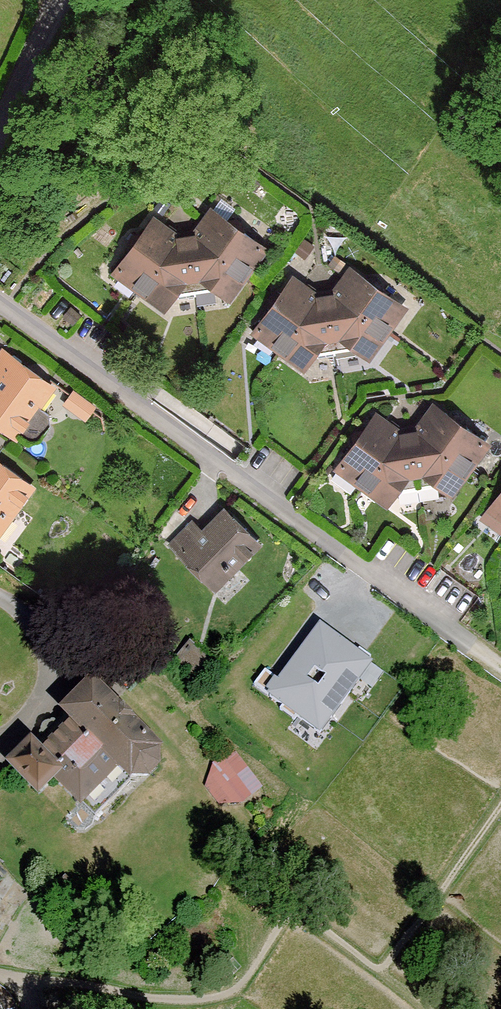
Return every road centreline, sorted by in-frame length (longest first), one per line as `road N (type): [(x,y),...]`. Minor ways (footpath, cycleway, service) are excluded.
road 1 (residential): [(60,0),(0,128)]

